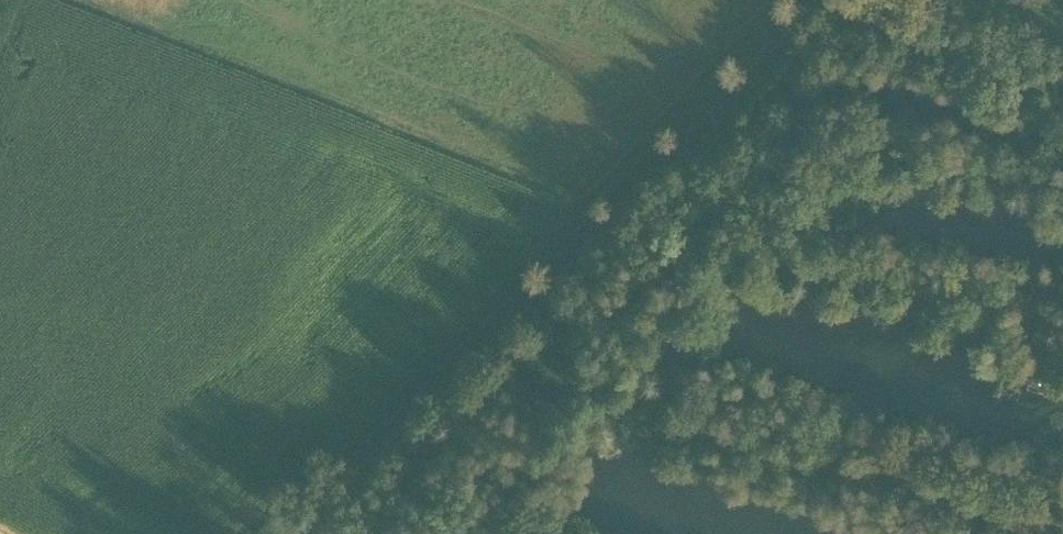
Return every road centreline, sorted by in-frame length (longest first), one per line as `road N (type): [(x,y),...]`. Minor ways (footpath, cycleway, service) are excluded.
road 1 (track): [(803,0),(303,533)]

